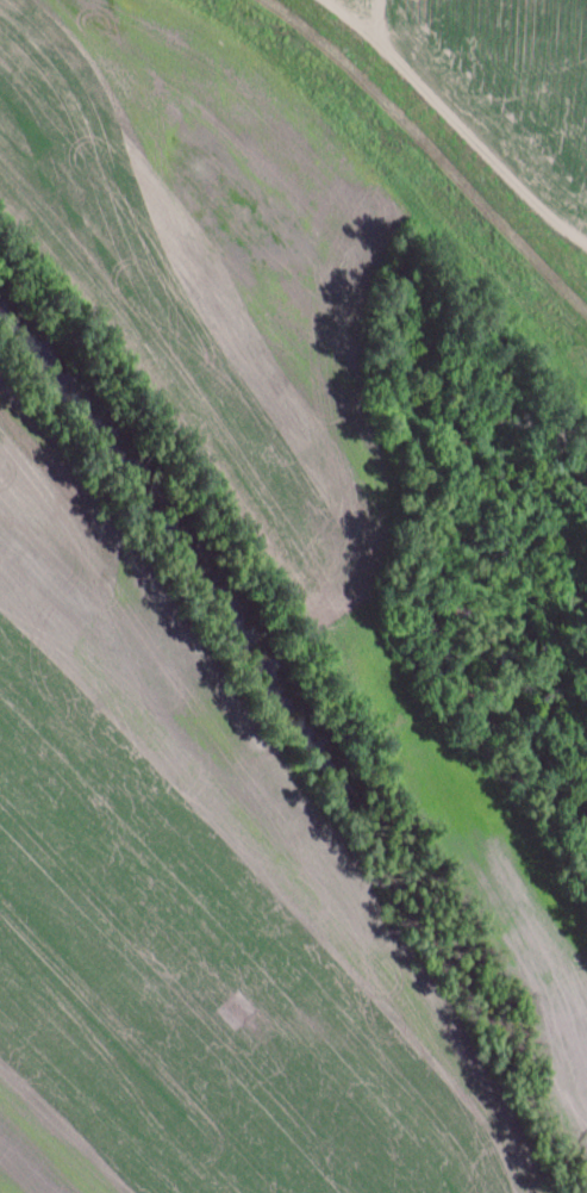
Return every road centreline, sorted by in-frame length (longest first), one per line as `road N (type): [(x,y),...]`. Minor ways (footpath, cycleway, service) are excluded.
road 1 (track): [(586,263),(549,261),(369,70),(277,0)]

